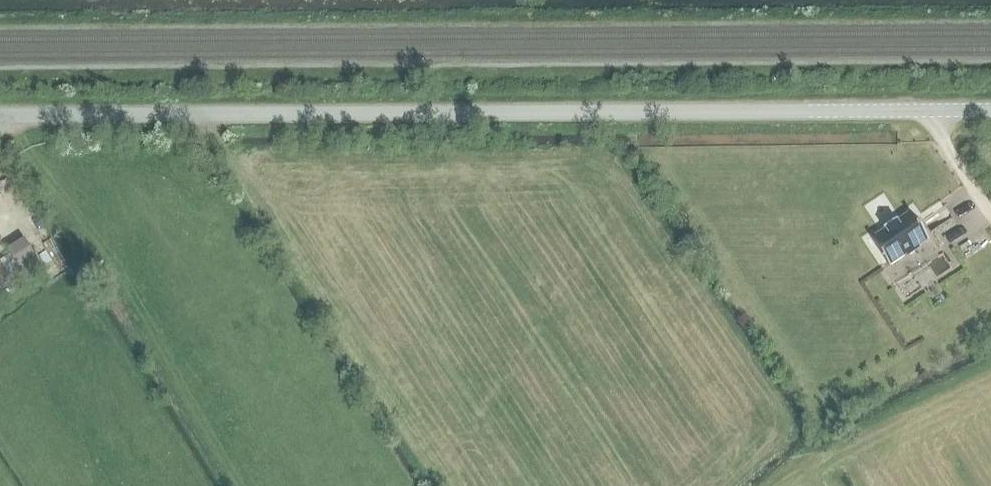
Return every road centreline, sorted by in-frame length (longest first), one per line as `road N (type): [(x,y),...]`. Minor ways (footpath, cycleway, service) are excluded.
road 1 (tertiary): [(990,112),(0,115)]

